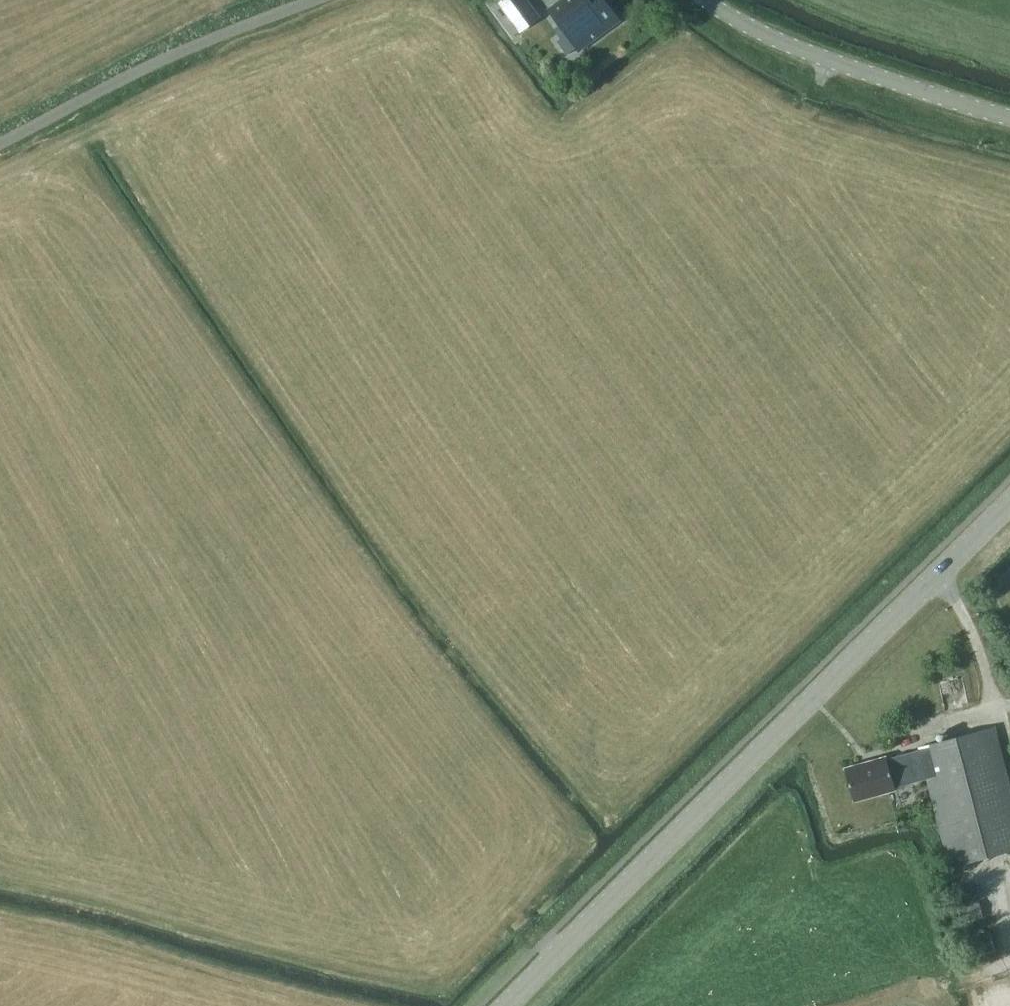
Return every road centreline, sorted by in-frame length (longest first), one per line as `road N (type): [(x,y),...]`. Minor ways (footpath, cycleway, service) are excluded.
road 1 (secondary): [(502,1005),(1009,499)]
road 2 (unclassified): [(315,0),(140,70),(0,140)]
road 3 (unclassified): [(1009,117),(819,56),(709,0)]

